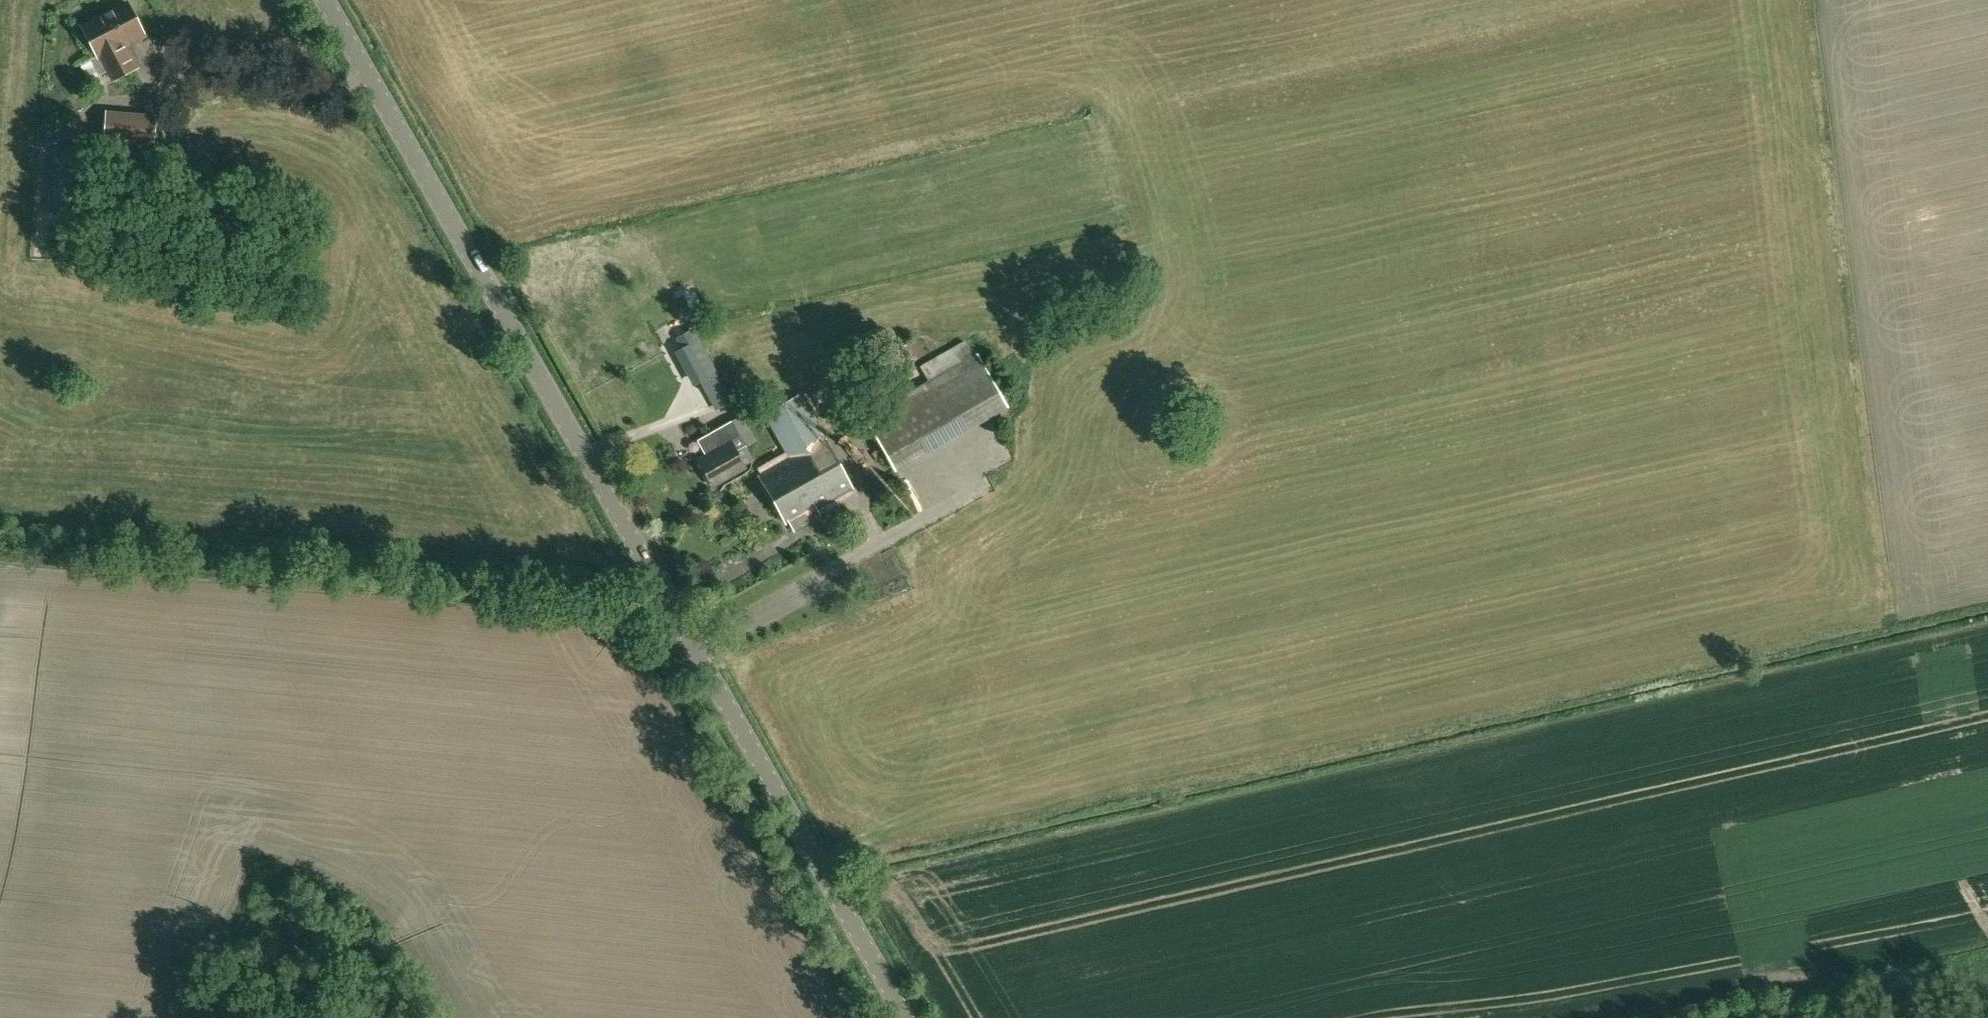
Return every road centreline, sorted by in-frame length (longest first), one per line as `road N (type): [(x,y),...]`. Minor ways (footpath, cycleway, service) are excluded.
road 1 (unclassified): [(902,1017),(323,0)]

